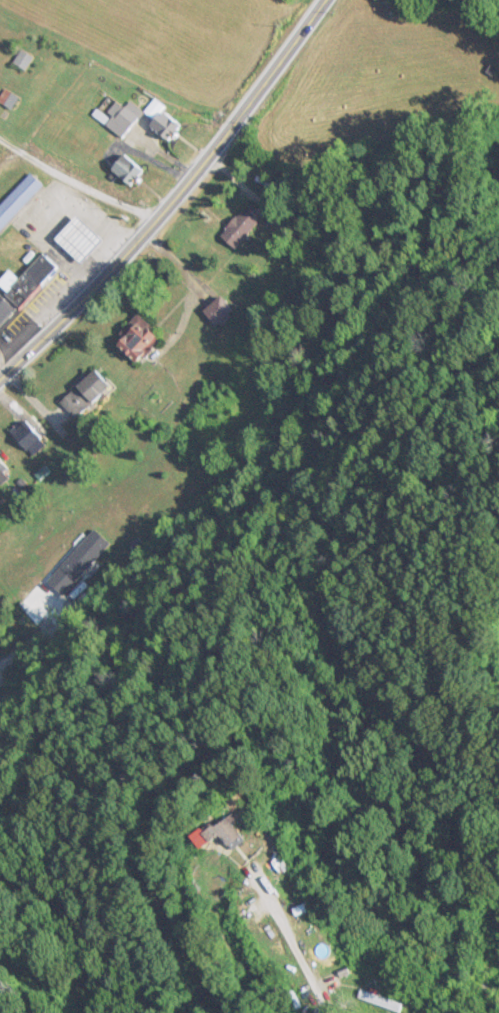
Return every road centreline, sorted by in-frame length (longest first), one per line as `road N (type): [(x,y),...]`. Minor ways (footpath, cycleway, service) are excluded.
road 1 (primary): [(0,371),(122,259),(323,0)]
road 2 (residential): [(155,220),(23,155)]

